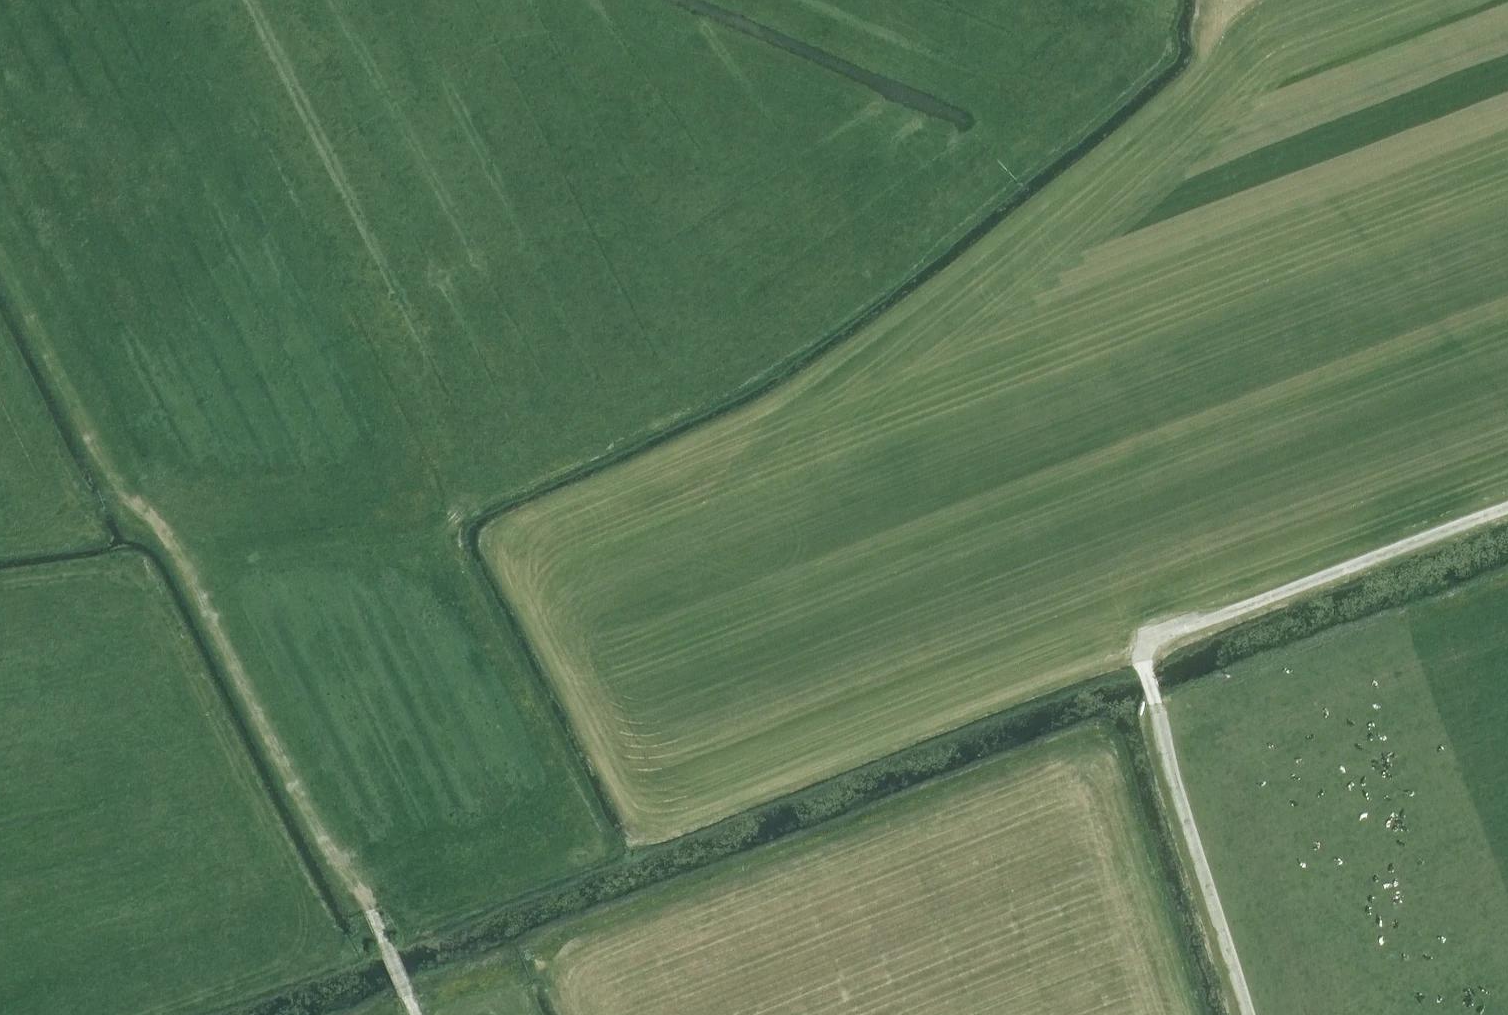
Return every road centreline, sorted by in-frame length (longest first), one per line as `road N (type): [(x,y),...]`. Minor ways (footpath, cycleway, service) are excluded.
road 1 (track): [(1250,1014),(1144,667),(1148,642),(1507,506)]
road 2 (track): [(367,897),(416,1014)]

